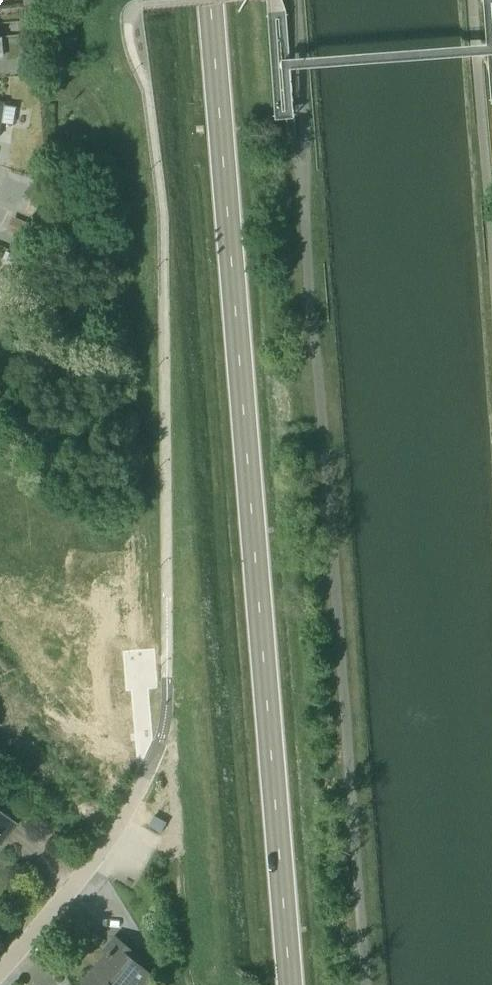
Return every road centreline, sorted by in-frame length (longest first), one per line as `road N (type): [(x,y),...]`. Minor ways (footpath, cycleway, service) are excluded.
road 1 (secondary): [(289,984),(209,0)]
road 2 (track): [(100,74),(141,232),(145,535),(138,655)]
road 3 (residential): [(160,743),(95,860),(0,969)]

